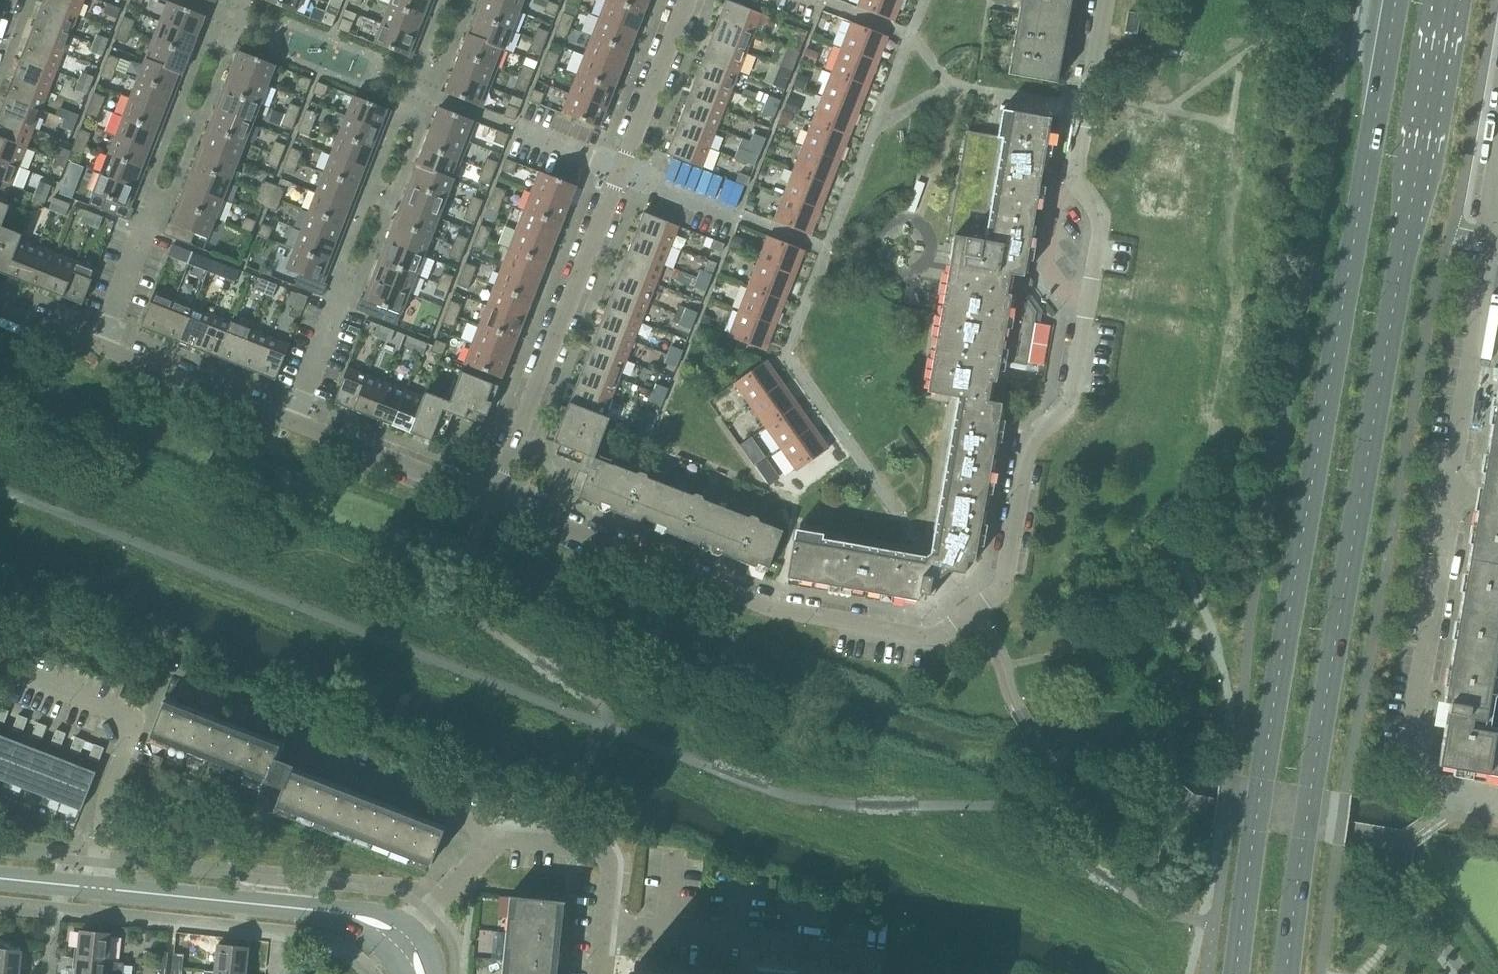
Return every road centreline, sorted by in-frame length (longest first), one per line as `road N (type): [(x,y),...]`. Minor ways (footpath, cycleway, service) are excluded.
road 1 (primary): [(1396,0),(1253,836),(1238,973)]
road 2 (primary): [(1289,973),(1313,780),(1447,0)]
road 3 (residential): [(772,606),(919,635),(941,632),(998,592),(1008,572),(1026,443),(1074,395),(1100,234),(1078,164),(1107,0)]
road 4 (residential): [(1456,799),(1413,757),(1497,234)]
road 5 (residential): [(492,496),(619,168)]
road 6 (unclassified): [(399,937),(346,915),(96,888)]
road 7 (residential): [(772,606),(492,496)]
road 8 (residential): [(878,952),(610,923)]
road 9 (residential): [(494,838),(472,819),(293,751)]
road 10 (residential): [(492,496),(295,417)]
road 11 (residential): [(295,417),(101,342)]
road 12 (residential): [(610,923),(617,860),(598,844),(494,838)]
road 13 (residential): [(619,168),(685,0)]
road 14 (residential): [(96,888),(107,798),(136,719)]
road 15 (residential): [(399,937),(494,838)]
road 16 (residential): [(619,168),(740,216)]
road 17 (residential): [(146,229),(101,342)]
road 18 (residential): [(295,417),(340,305)]

